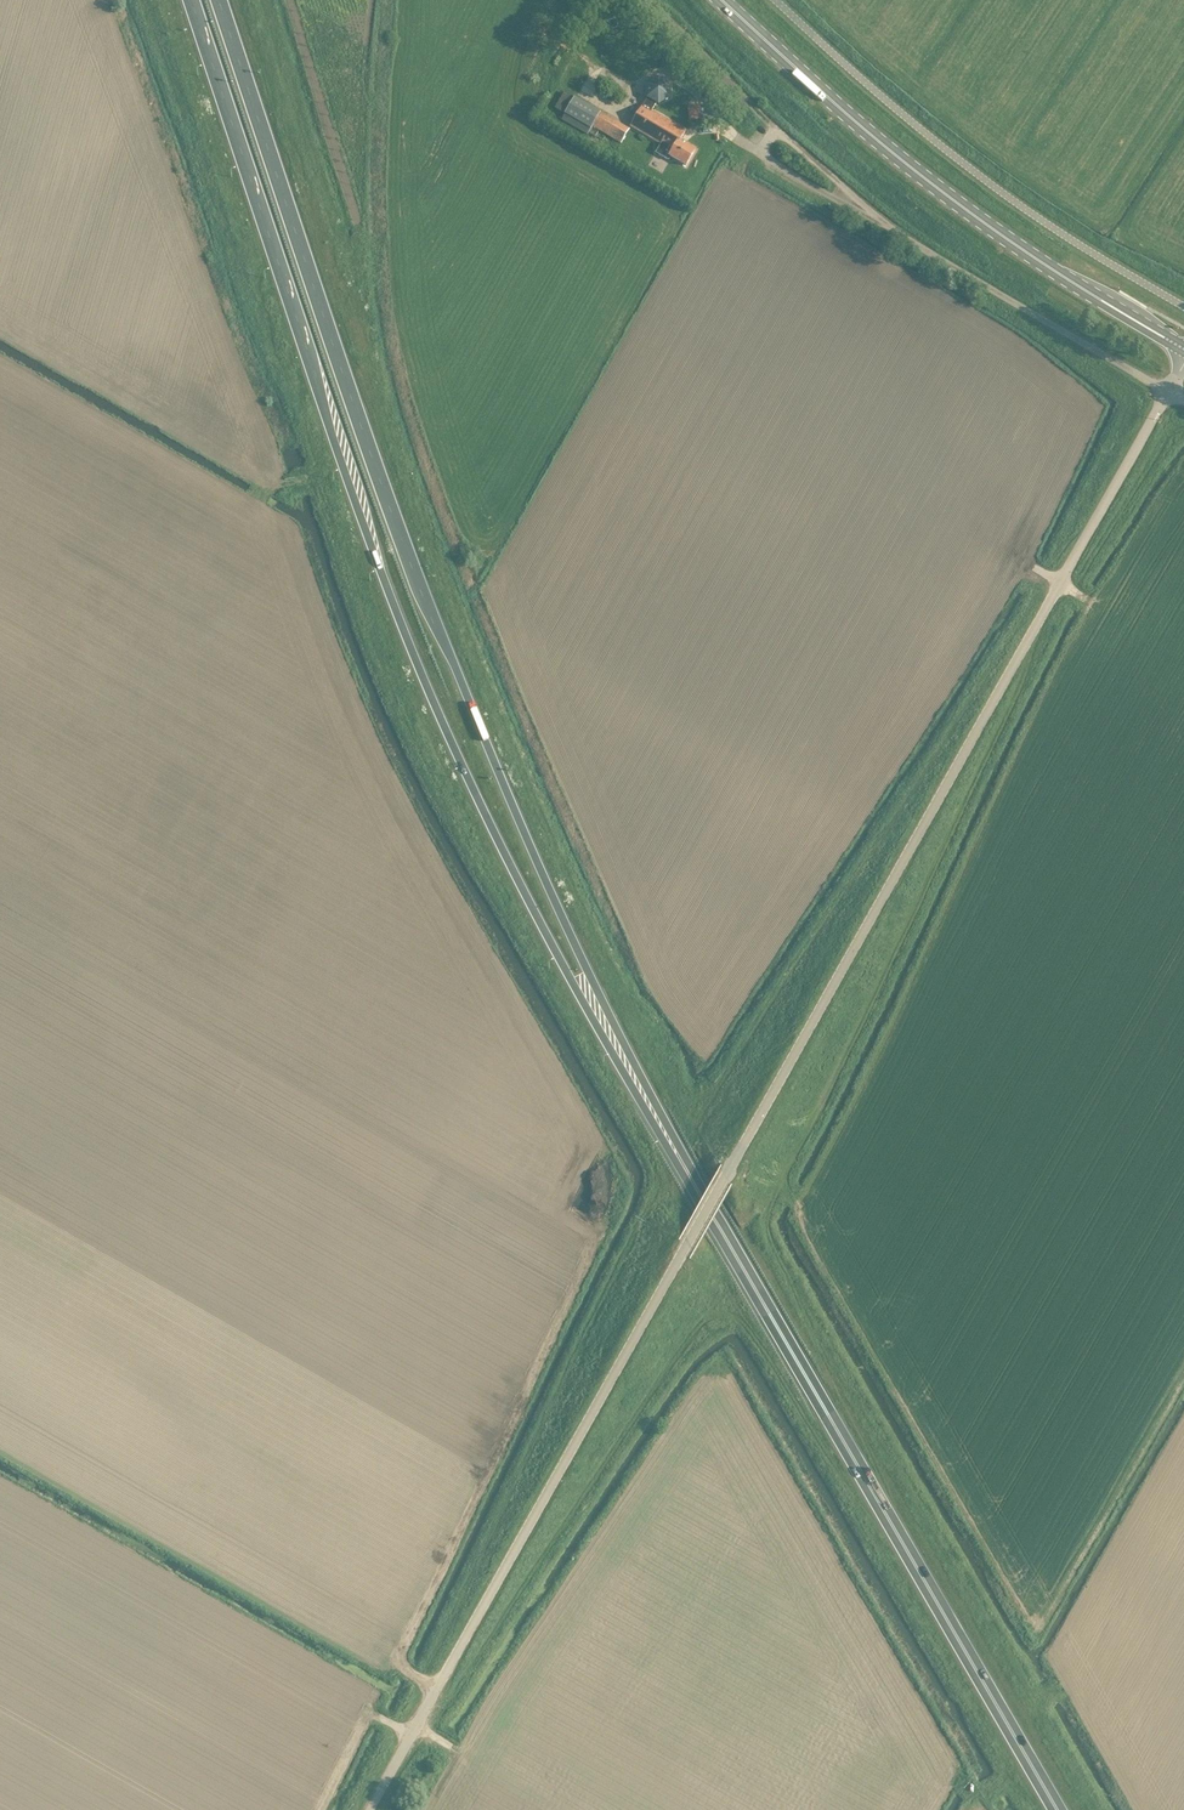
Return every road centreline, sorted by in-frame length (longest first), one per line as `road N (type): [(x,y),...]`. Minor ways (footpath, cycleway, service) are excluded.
road 1 (unclassified): [(366,1809),(1166,389)]
road 2 (trunk): [(190,0),(383,578),(468,779),(607,1044),(720,1226)]
road 3 (trunk): [(720,1226),(545,880),(407,553),(217,0)]
road 4 (trunk): [(1057,1809),(720,1226)]
road 5 (secondary): [(1183,347),(934,184),(724,0)]
road 6 (unclassified): [(1166,389),(744,142)]

